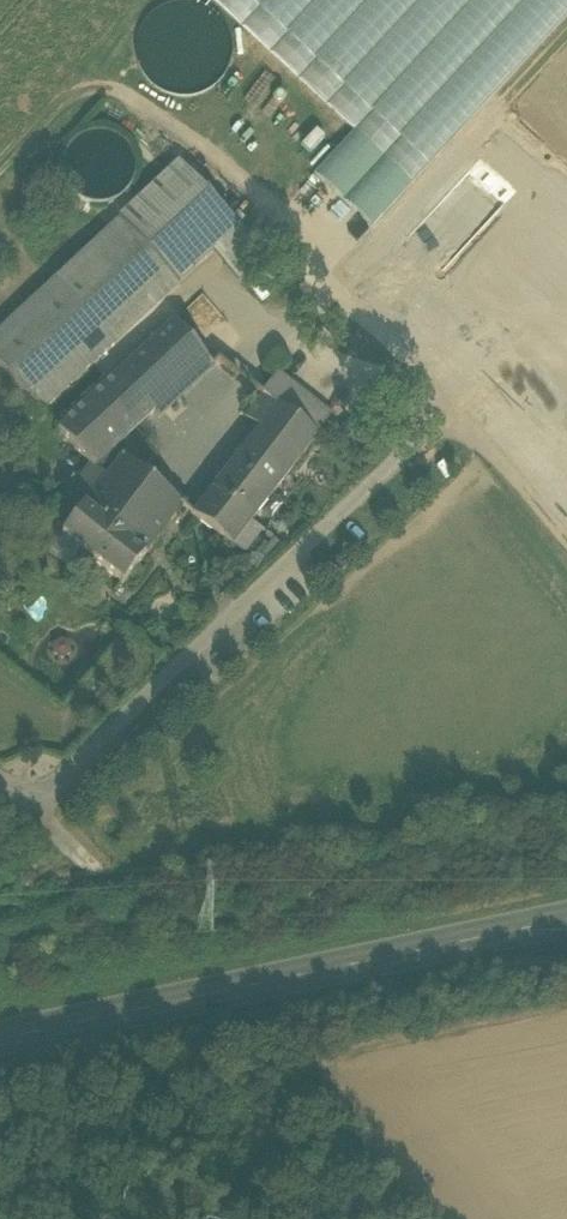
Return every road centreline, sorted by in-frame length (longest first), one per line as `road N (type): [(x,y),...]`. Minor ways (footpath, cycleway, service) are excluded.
road 1 (secondary): [(566,919),(0,1036)]

